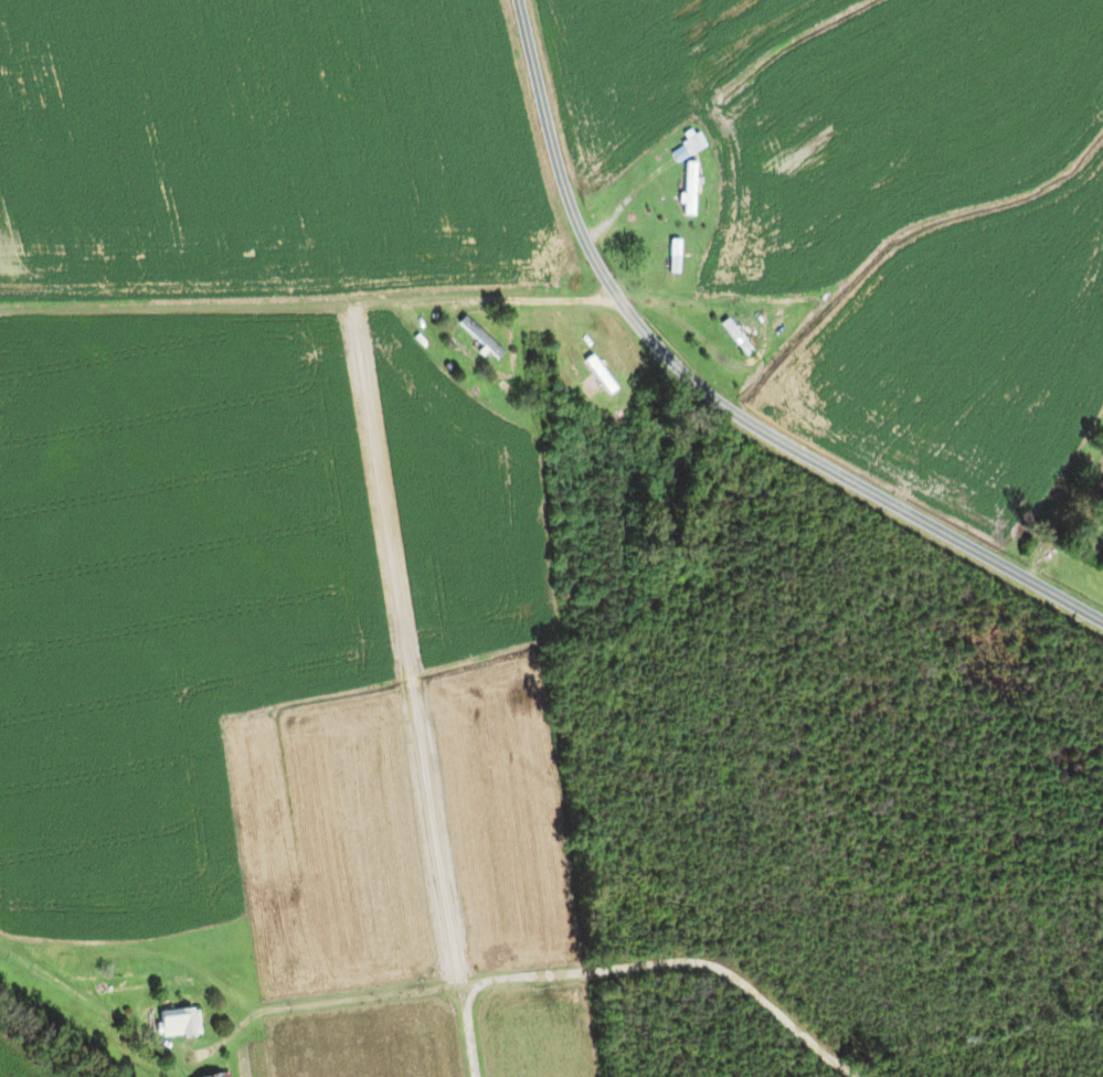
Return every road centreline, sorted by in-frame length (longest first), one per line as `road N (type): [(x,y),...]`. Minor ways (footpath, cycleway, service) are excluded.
road 1 (residential): [(1102,620),(755,426),(653,340),(621,300),(574,213),(519,0)]

